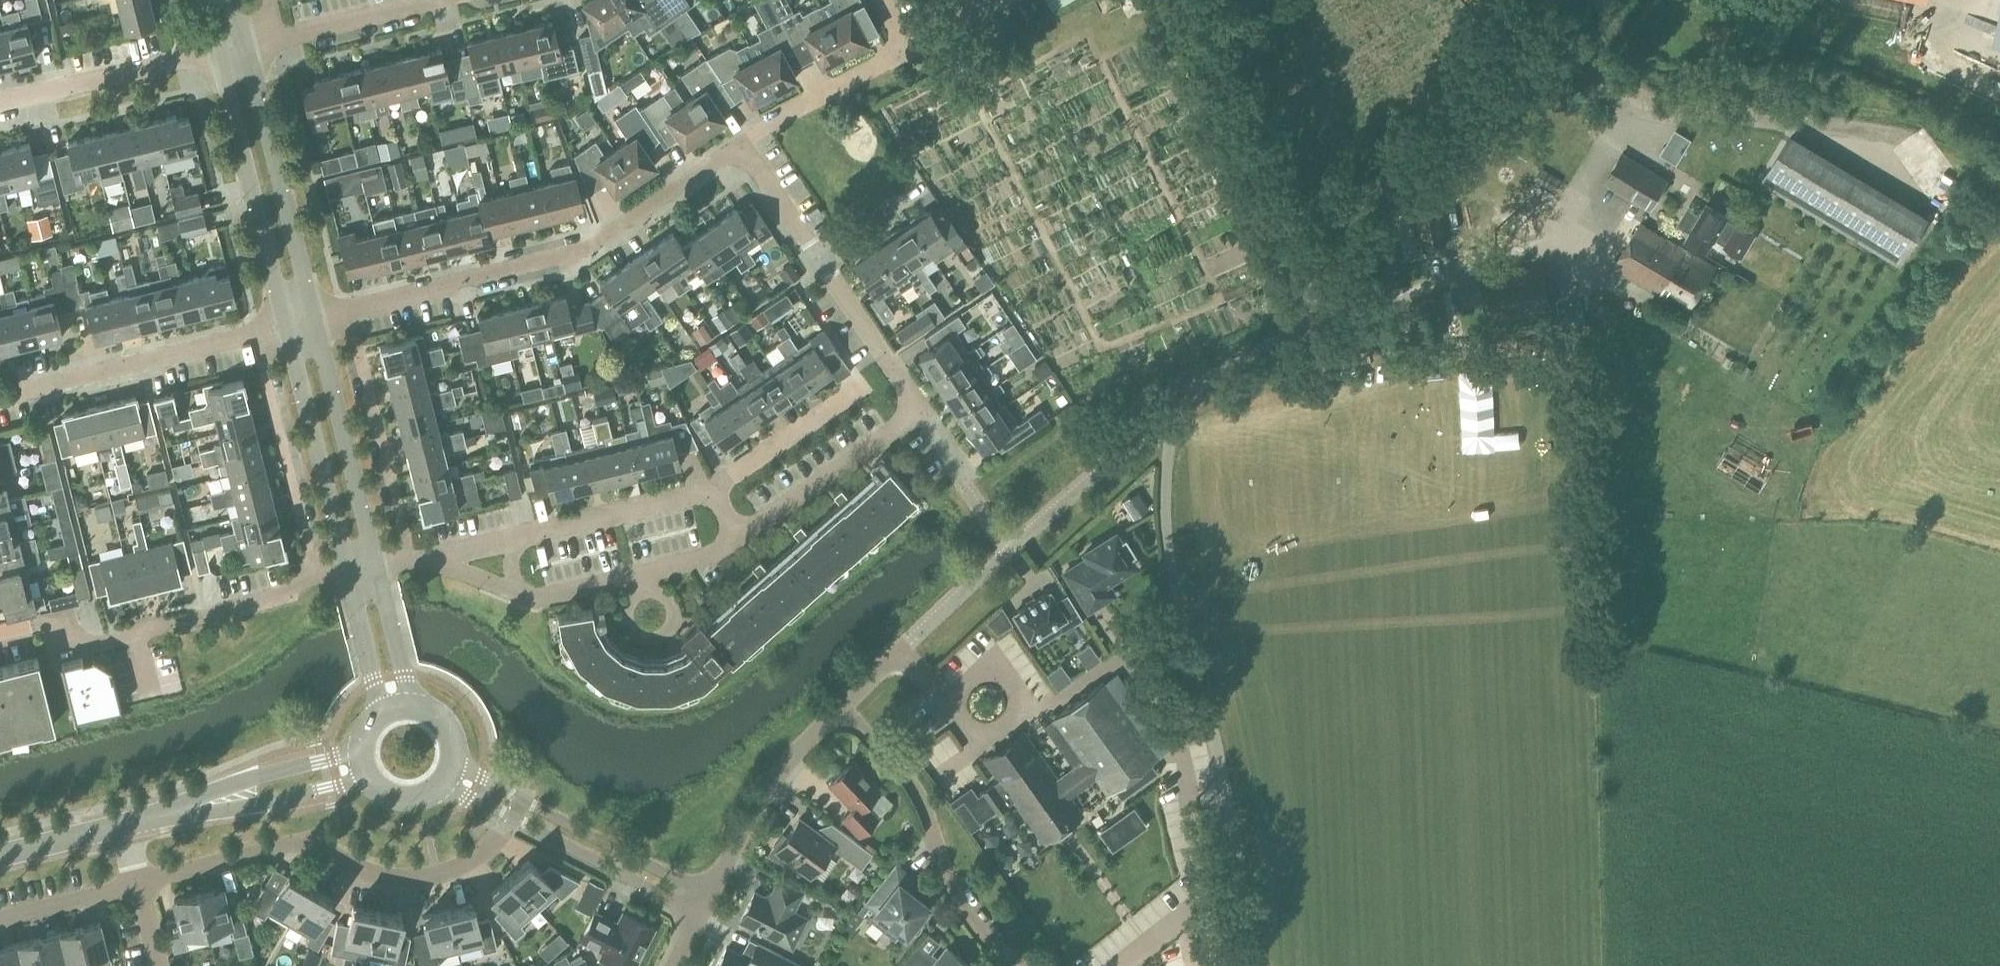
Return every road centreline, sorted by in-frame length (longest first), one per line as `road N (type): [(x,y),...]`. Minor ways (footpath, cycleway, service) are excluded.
road 1 (unclassified): [(1250,965),(1241,867),(1175,579),(1164,474),(1175,426),(1204,380),(1229,362),(1325,323),(1288,208)]
road 2 (residential): [(350,310),(578,257),(740,144)]
road 3 (residential): [(141,887),(286,847),(320,850),(404,884),(456,877),(515,819)]
road 4 (track): [(1288,208),(1427,182),(1450,170),(1553,35),(1590,0)]
road 5 (residential): [(0,640),(45,628),(81,645),(283,596),(314,577)]
road 6 (residential): [(922,410),(740,144)]
road 7 (residential): [(1023,965),(962,902),(906,773),(884,744),(836,716)]
road 8 (tertiary): [(232,49),(228,94),(287,327)]
road 9 (tertiary): [(315,319),(256,85),(232,49)]
road 10 (residential): [(254,335),(0,397)]
road 11 (residential): [(412,560),(350,310)]
road 12 (tertiary): [(376,563),(315,319)]
road 13 (tertiary): [(287,327),(348,569)]
road 14 (residential): [(254,335),(314,577)]
road 15 (residential): [(740,144),(886,63),(900,43),(882,0)]
road 16 (residential): [(518,592),(544,600),(704,558),(739,536)]
road 17 (residential): [(1288,208),(1189,0)]
road 18 (residential): [(739,536),(922,410)]
road 19 (residential): [(836,716),(801,749),(710,895)]
road 20 (tertiary): [(158,818),(366,763)]
road 21 (residential): [(515,819),(699,915)]
road 22 (residential): [(710,895),(525,802)]
road 23 (residential): [(521,538),(715,490)]
road 24 (residential): [(0,104),(181,61)]
road 25 (residential): [(715,490),(866,388)]
road 26 (residential): [(281,37),(430,0)]
road 27 (tertiary): [(348,569),(385,715)]
road 28 (tertiary): [(412,707),(376,563)]
road 29 (residential): [(0,922),(141,887)]
road 30 (tertiary): [(126,825),(0,855)]

